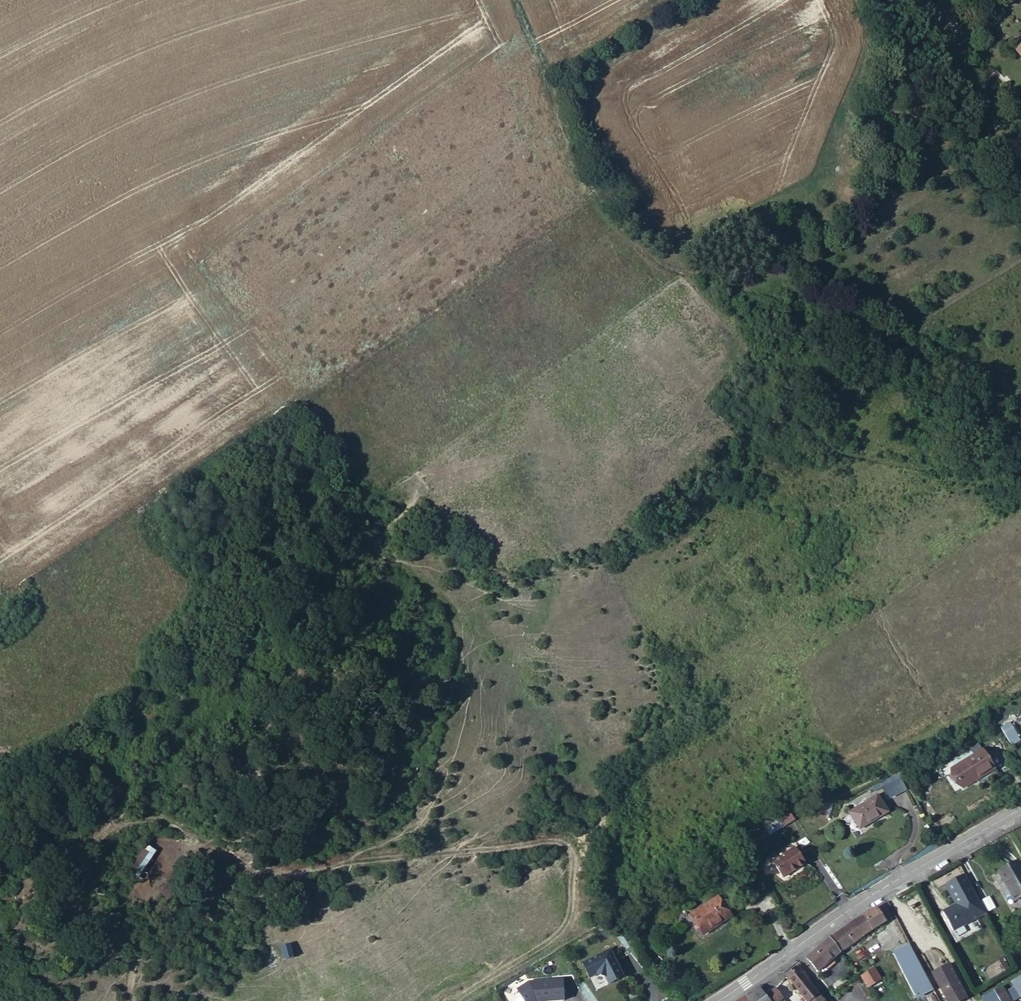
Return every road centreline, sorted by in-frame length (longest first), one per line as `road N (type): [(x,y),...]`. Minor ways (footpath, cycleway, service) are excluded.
road 1 (track): [(447,1000),(558,935),(571,918),(577,860),(564,844),(553,839),(288,871),(249,868),(214,848)]
road 2 (track): [(513,0),(616,222),(687,276),(732,287)]
road 3 (secondary): [(1020,808),(851,909),(717,1000)]

